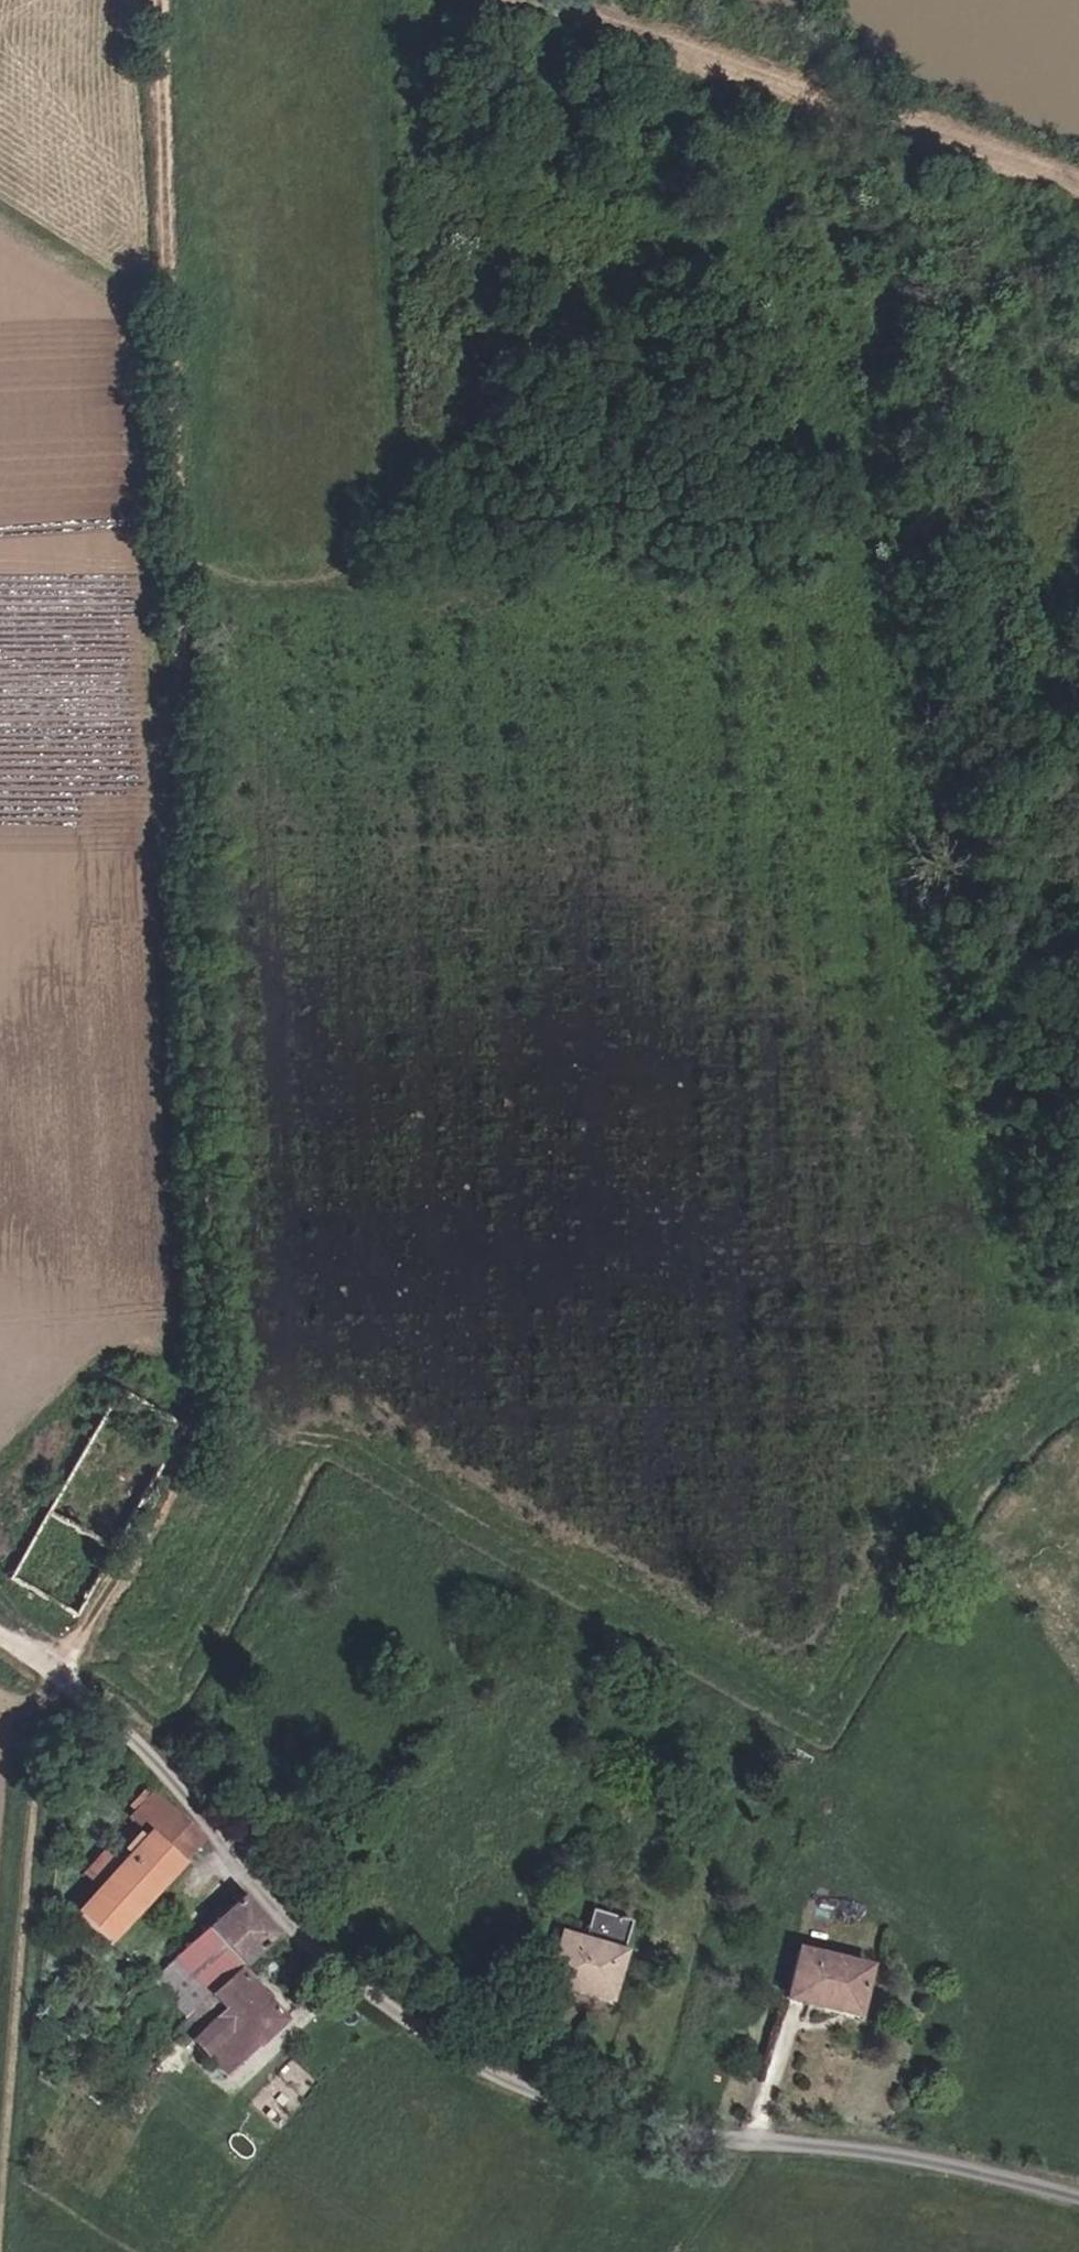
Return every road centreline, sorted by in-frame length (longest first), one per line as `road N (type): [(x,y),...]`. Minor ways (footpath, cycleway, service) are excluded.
road 1 (unclassified): [(48,1664),(158,1767),(307,1946),(410,2031),(541,2108),(749,2147),(936,2166),(1078,2204)]

